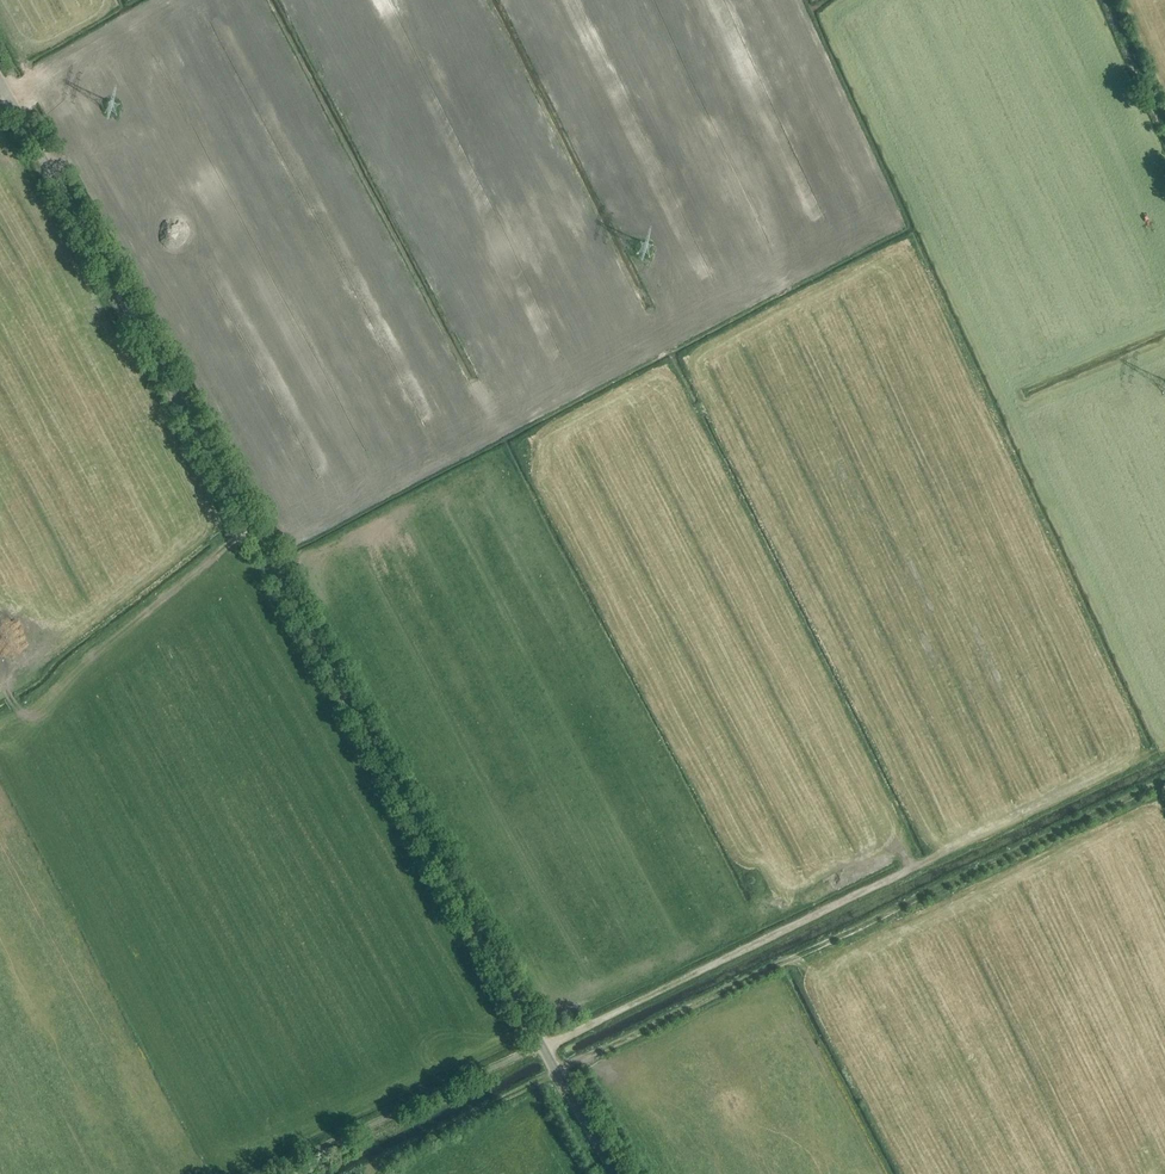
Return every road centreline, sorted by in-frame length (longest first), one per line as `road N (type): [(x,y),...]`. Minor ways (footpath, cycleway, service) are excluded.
road 1 (unclassified): [(612,1173),(0,83)]
road 2 (track): [(929,861),(541,1046)]

